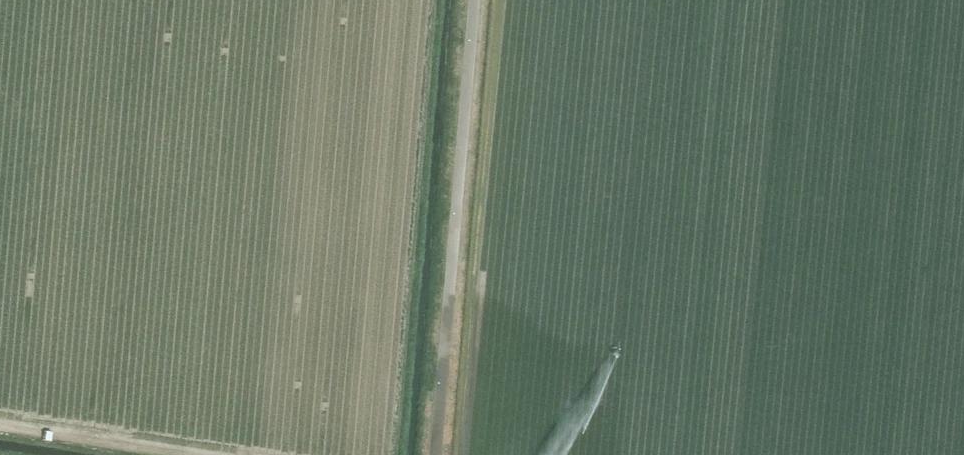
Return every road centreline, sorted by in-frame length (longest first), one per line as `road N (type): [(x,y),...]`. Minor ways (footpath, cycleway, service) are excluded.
road 1 (track): [(0,426),(187,454)]

